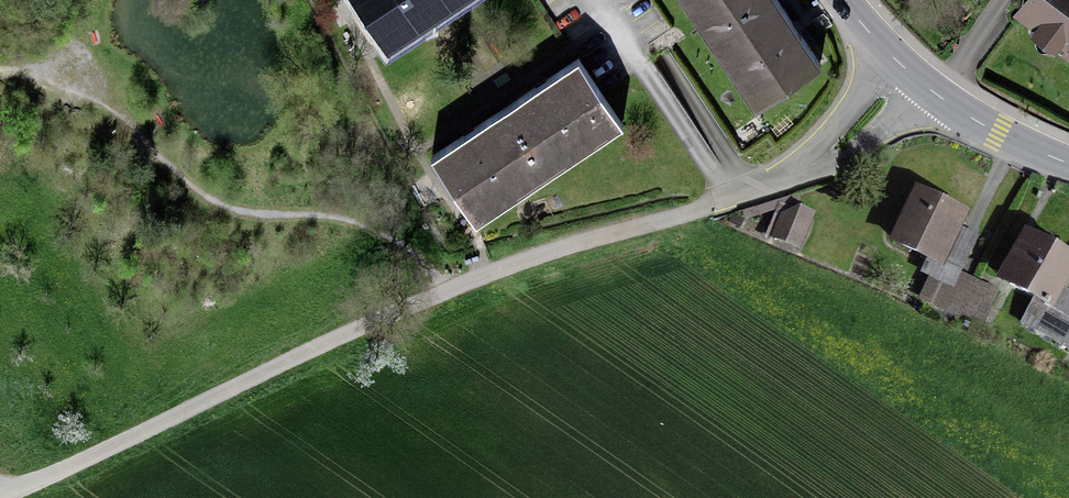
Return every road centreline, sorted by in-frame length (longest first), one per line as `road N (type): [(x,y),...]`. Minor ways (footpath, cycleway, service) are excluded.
road 1 (residential): [(444,291),(787,179),(874,117),(909,74)]
road 2 (track): [(0,490),(49,476),(444,291)]
road 3 (tertiary): [(909,74),(933,99),(999,135),(1068,161)]

